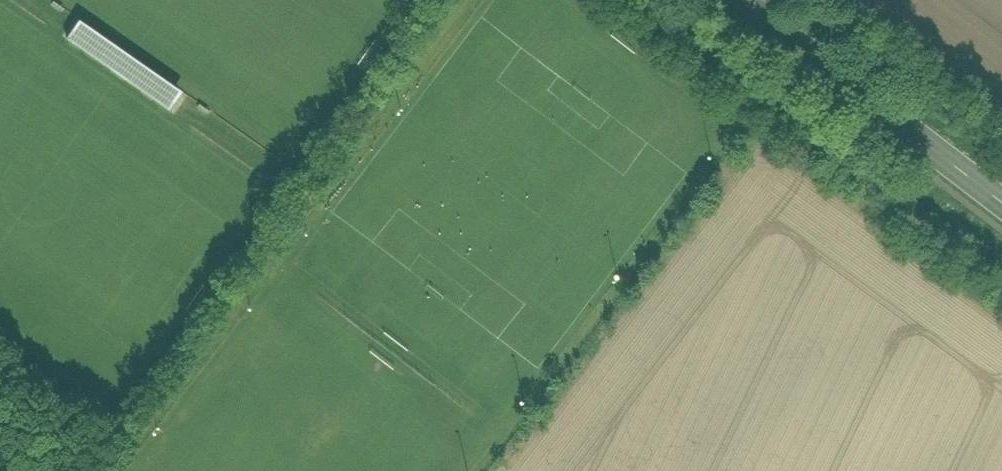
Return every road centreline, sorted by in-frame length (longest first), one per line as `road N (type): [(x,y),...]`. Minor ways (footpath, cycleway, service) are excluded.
road 1 (primary): [(1001,200),(744,0)]

